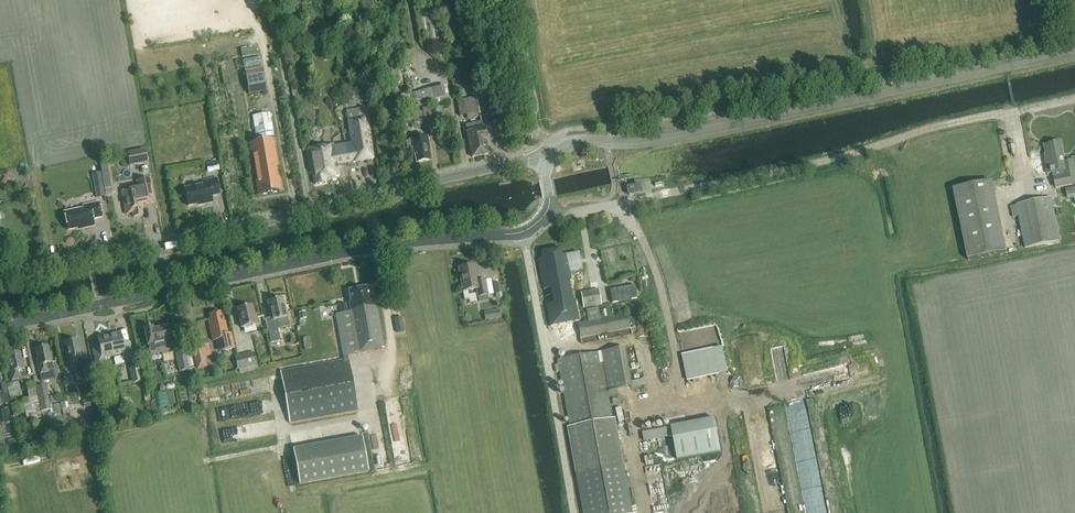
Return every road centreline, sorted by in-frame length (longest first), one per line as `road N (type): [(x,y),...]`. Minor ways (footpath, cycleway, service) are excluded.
road 1 (unclassified): [(0,278),(519,161),(547,164)]
road 2 (tertiary): [(547,164),(575,142),(661,139),(1074,50)]
road 3 (tertiary): [(0,328),(368,248),(523,232)]
road 4 (track): [(1014,109),(646,197)]

